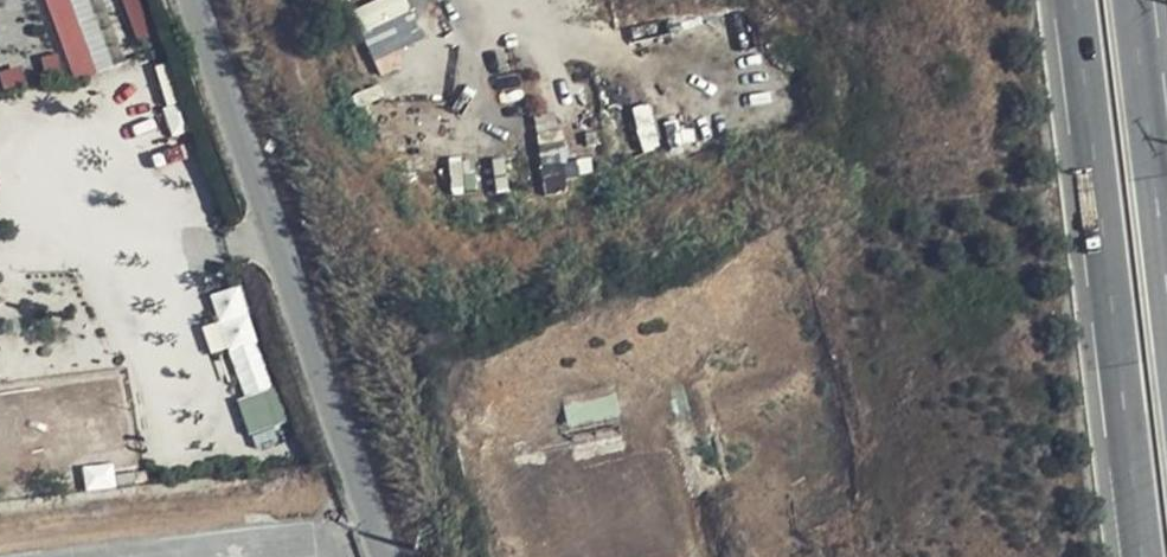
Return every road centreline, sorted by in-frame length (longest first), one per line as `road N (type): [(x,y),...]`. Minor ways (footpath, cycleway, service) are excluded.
road 1 (unclassified): [(191,0),(383,556)]
road 2 (trunk): [(1075,0),(1146,556)]
road 3 (trunk): [(1166,293),(1131,0)]

